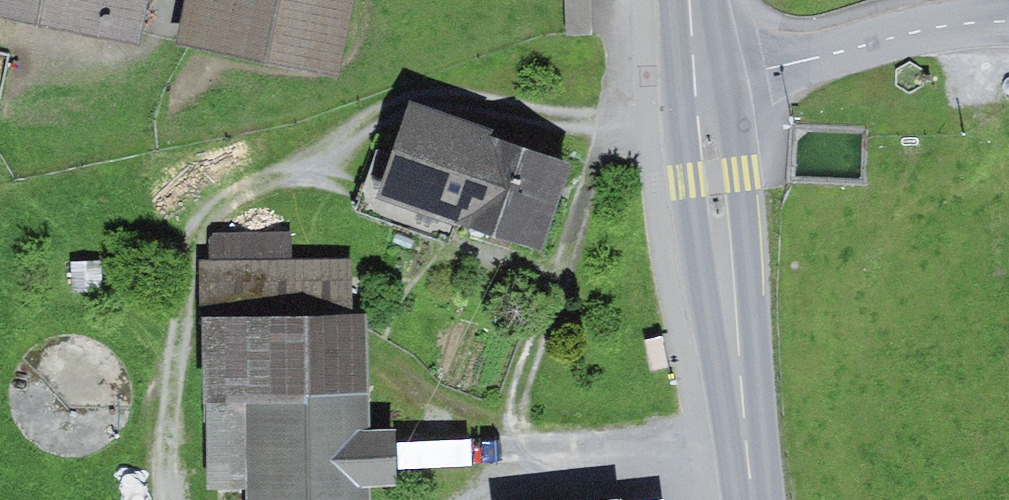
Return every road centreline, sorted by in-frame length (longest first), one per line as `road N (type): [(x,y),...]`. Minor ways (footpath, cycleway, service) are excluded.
road 1 (track): [(521,456),(515,415),(606,124),(498,98),(416,91),(354,115),(289,173),(226,203),(190,242),(177,326)]
road 2 (primary): [(699,84),(753,499)]
road 3 (unclassified): [(699,84),(911,24),(1008,21)]
road 4 (track): [(745,435),(521,456),(467,499)]
road 5 (track): [(168,499),(156,469),(177,326)]
road 6 (track): [(521,456),(383,363)]

